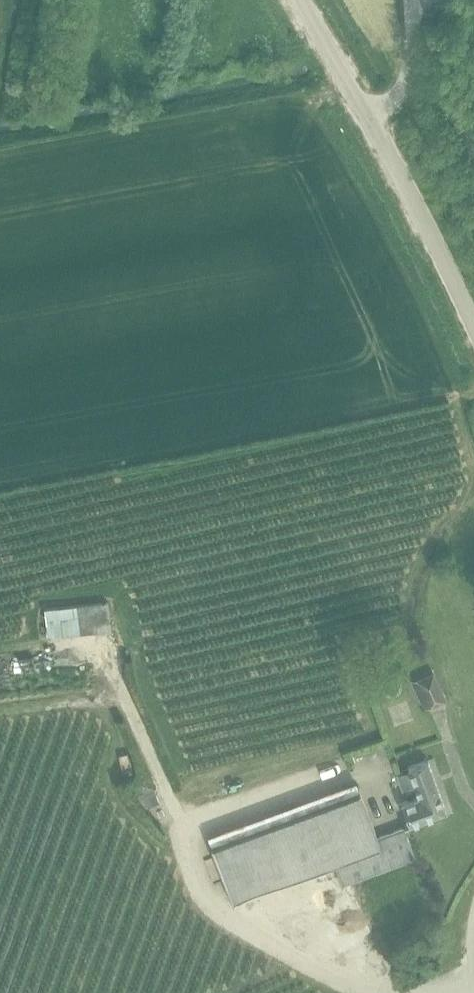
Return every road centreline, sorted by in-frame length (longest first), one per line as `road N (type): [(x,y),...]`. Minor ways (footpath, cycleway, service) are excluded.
road 1 (unclassified): [(473,323),(370,120)]
road 2 (unclassified): [(370,120),(393,103),(412,72),(411,7),(422,0)]
road 3 (unclassified): [(370,120),(300,0)]

